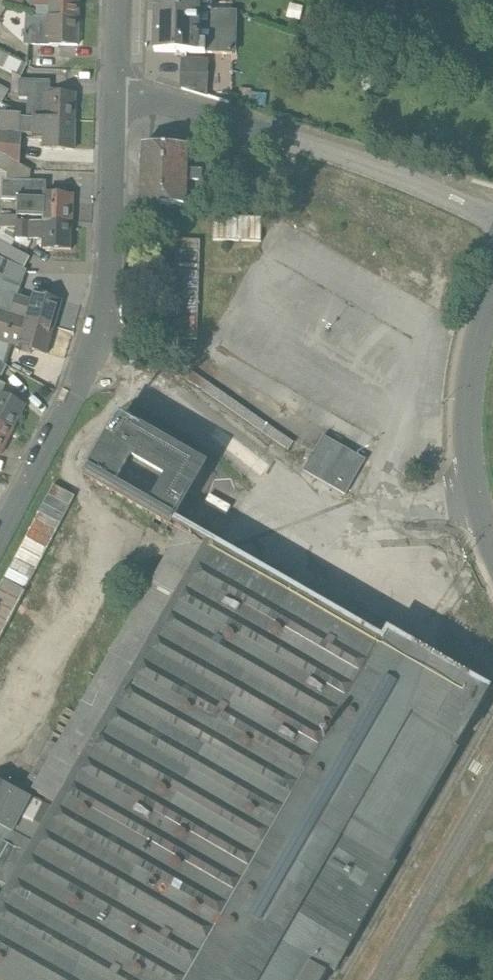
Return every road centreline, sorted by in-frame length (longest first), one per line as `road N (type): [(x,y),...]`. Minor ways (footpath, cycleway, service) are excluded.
road 1 (residential): [(116,89),(104,312),(0,522)]
road 2 (residential): [(492,206),(116,89)]
road 3 (secondary): [(492,549),(469,465),(466,402),(492,299)]

